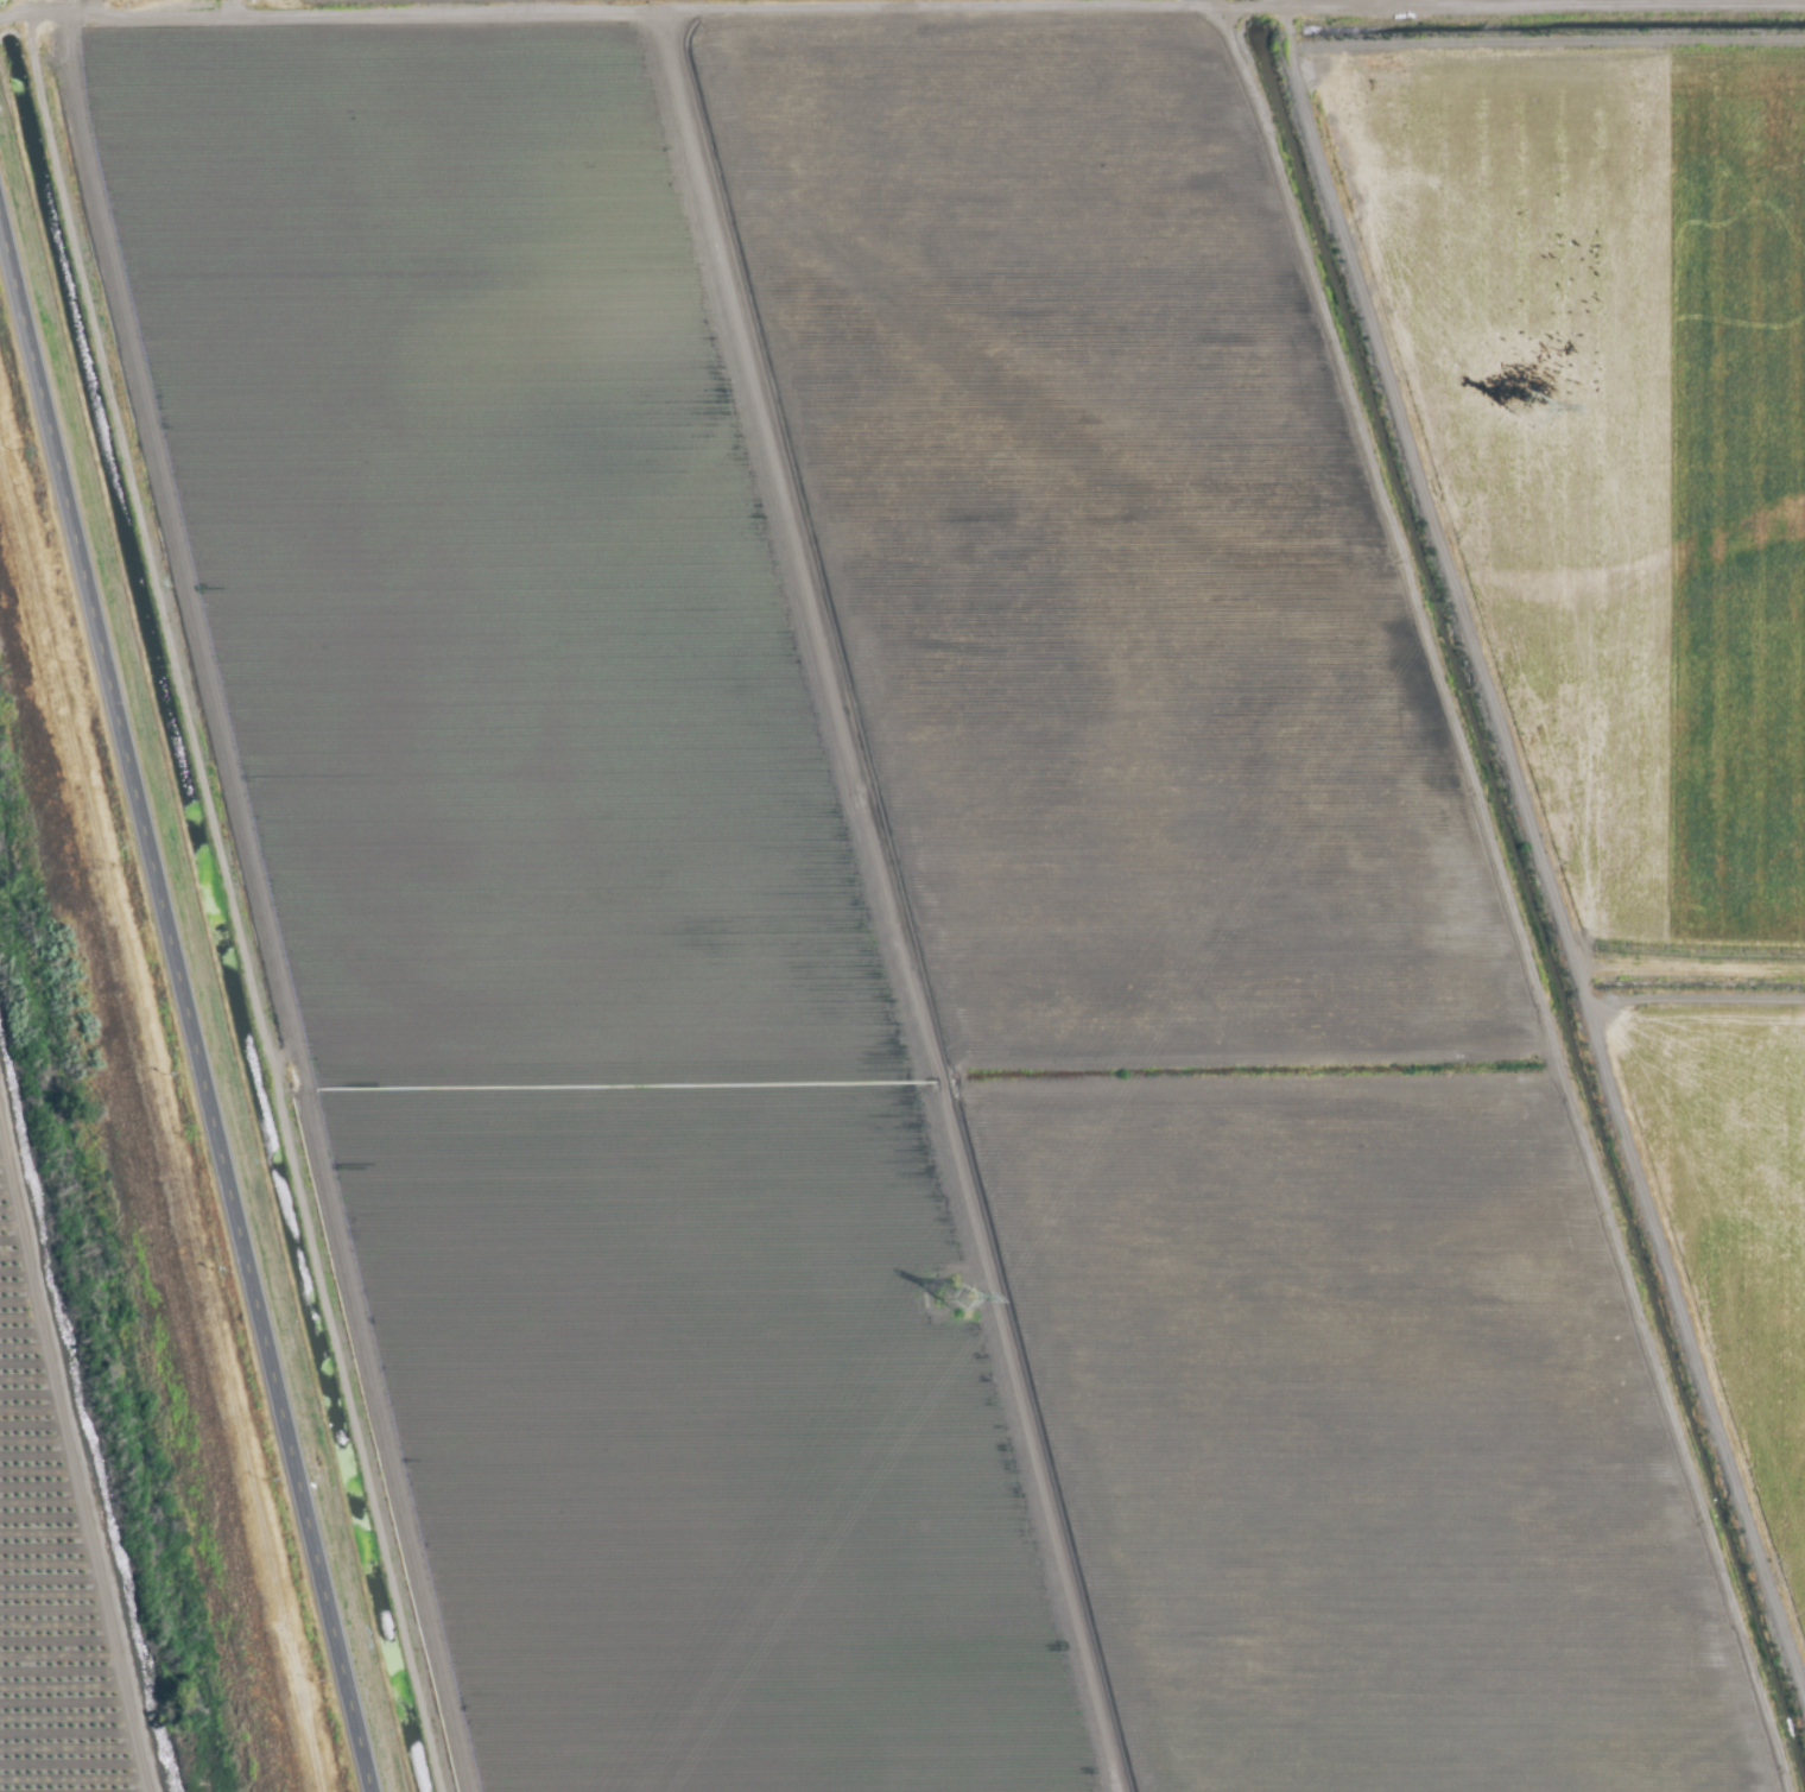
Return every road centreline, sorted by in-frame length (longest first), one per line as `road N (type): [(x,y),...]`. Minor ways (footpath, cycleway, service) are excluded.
road 1 (secondary): [(0,158),(392,1791)]

